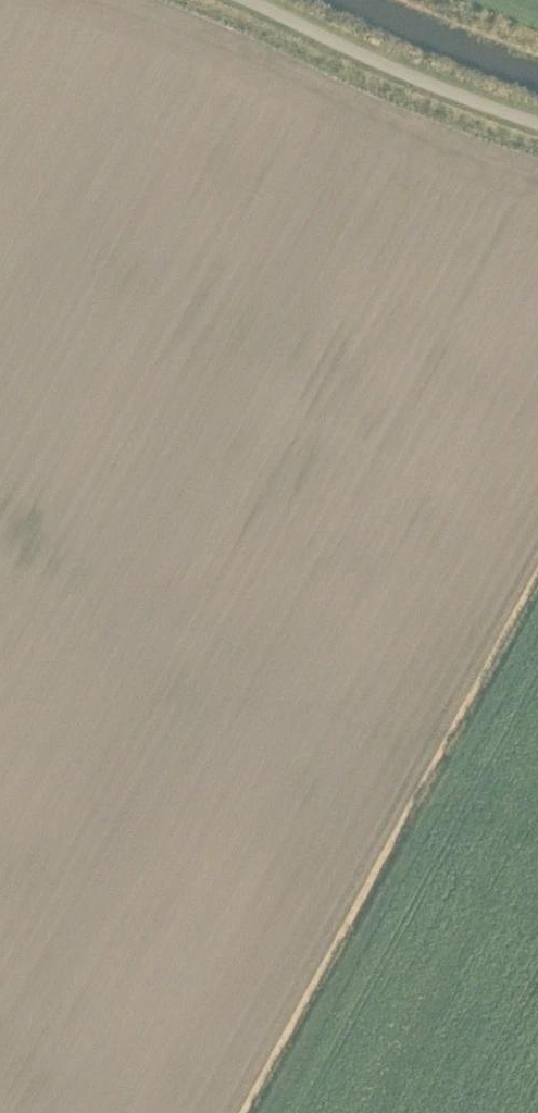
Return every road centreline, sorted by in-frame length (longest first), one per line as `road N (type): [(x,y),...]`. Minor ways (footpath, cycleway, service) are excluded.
road 1 (unclassified): [(246,0),(537,125)]

